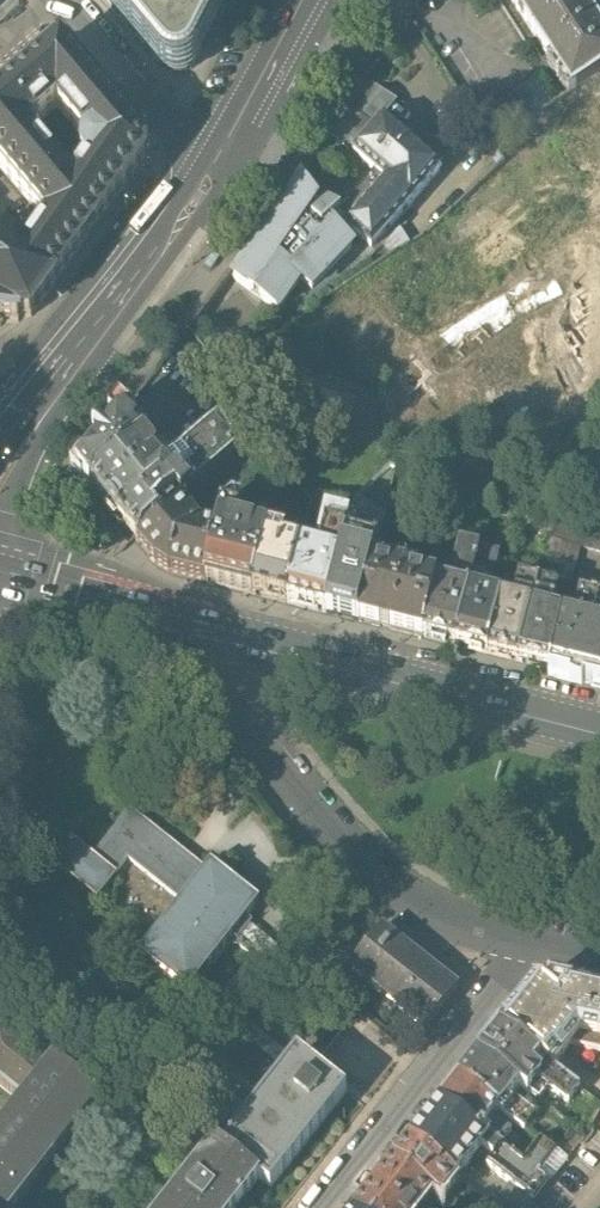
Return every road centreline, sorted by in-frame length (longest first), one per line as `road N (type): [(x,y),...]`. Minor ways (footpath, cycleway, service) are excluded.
road 1 (secondary): [(188,629),(201,666),(369,866),(434,913),(513,950)]
road 2 (primary): [(188,629),(599,732)]
road 3 (residential): [(513,950),(478,1011),(322,1207)]
road 4 (tertiary): [(221,160),(65,374)]
road 5 (residential): [(64,0),(166,117),(221,160)]
road 6 (primary): [(0,582),(188,629)]
road 7 (tertiary): [(311,0),(221,160)]
road 8 (tertiary): [(0,539),(65,374)]

